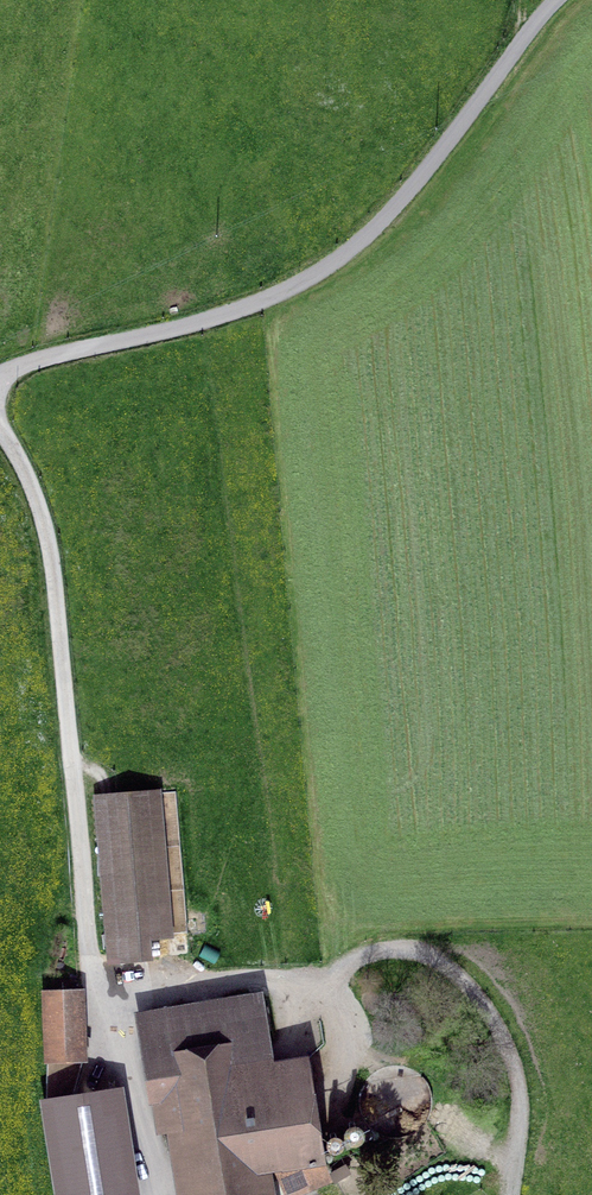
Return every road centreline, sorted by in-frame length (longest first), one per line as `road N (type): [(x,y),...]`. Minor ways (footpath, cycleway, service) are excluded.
road 1 (unclassified): [(0,412),(45,524),(93,948),(159,1194)]
road 2 (unclassified): [(0,377),(248,308),(311,277),(402,204),(556,0)]
road 3 (track): [(102,987),(330,979),(370,951),(430,951),(484,995),(517,1061),(527,1124),(514,1194)]

